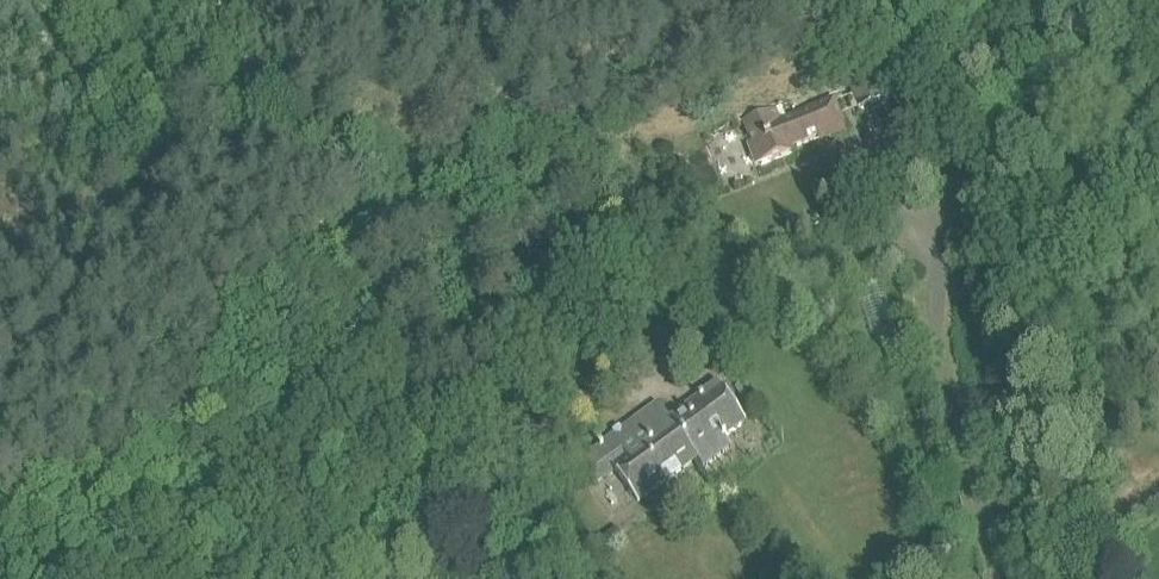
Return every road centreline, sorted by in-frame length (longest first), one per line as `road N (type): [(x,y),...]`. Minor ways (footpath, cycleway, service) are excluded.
road 1 (track): [(0,217),(67,95),(158,0)]
road 2 (track): [(154,578),(187,548),(282,518),(335,545),(335,573),(321,578)]

